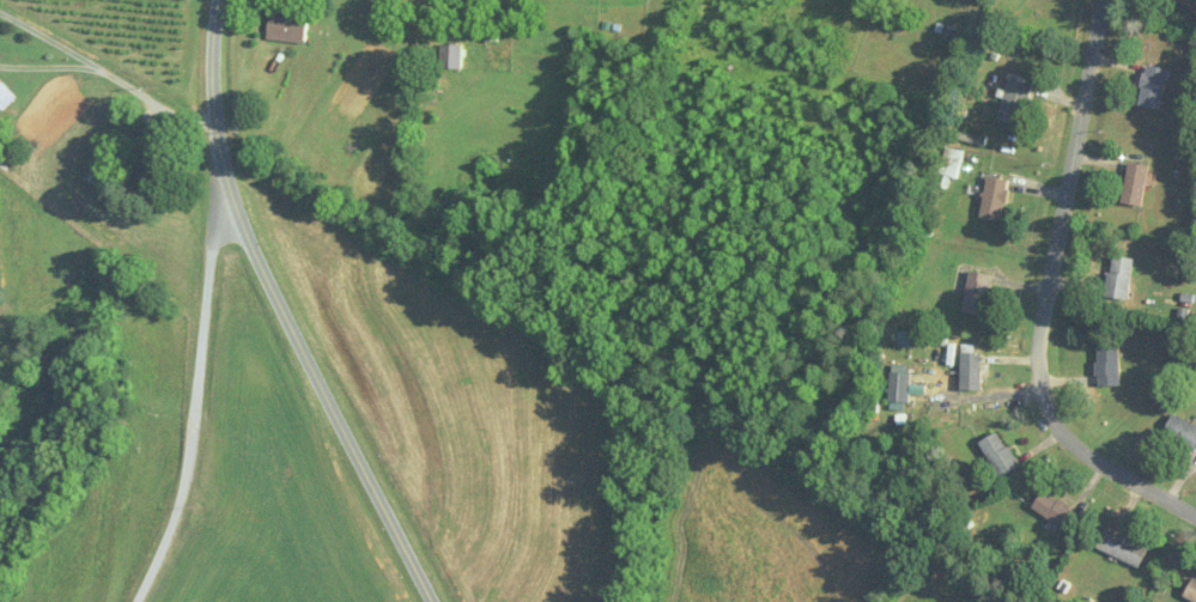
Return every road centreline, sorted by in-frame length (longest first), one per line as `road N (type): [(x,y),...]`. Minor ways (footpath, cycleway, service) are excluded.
road 1 (residential): [(1067,564),(824,363),(859,0)]
road 2 (tertiary): [(434,601),(239,211),(215,107),(220,0)]
road 3 (residential): [(1107,0),(1044,382),(1068,437),(1195,518)]
road 4 (residential): [(126,601),(172,480),(181,357),(239,211)]

